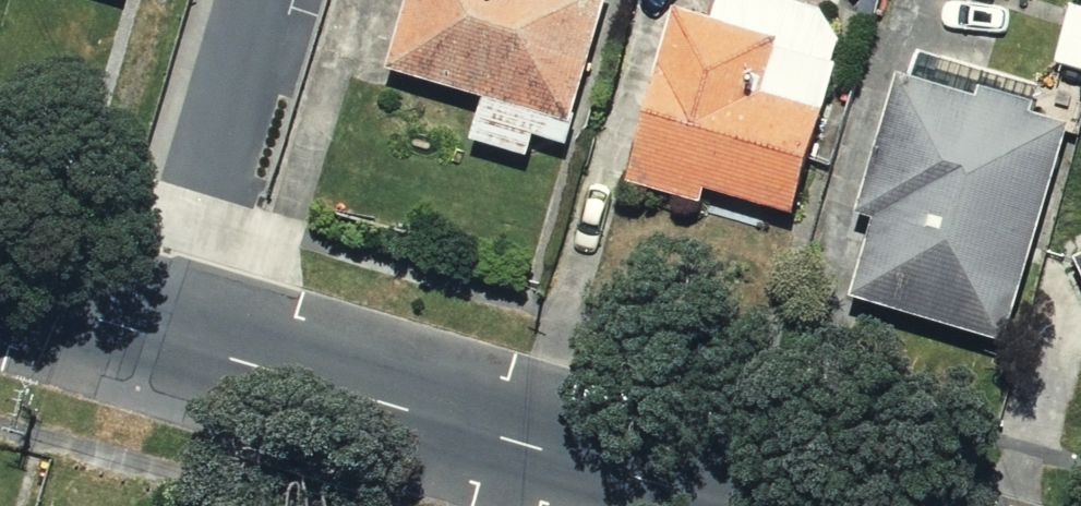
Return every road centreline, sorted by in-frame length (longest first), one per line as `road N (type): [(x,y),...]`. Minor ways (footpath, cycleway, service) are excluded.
road 1 (unclassified): [(730,505),(160,341)]
road 2 (residential): [(160,341),(256,0)]
road 3 (unclassified): [(160,341),(0,293)]

